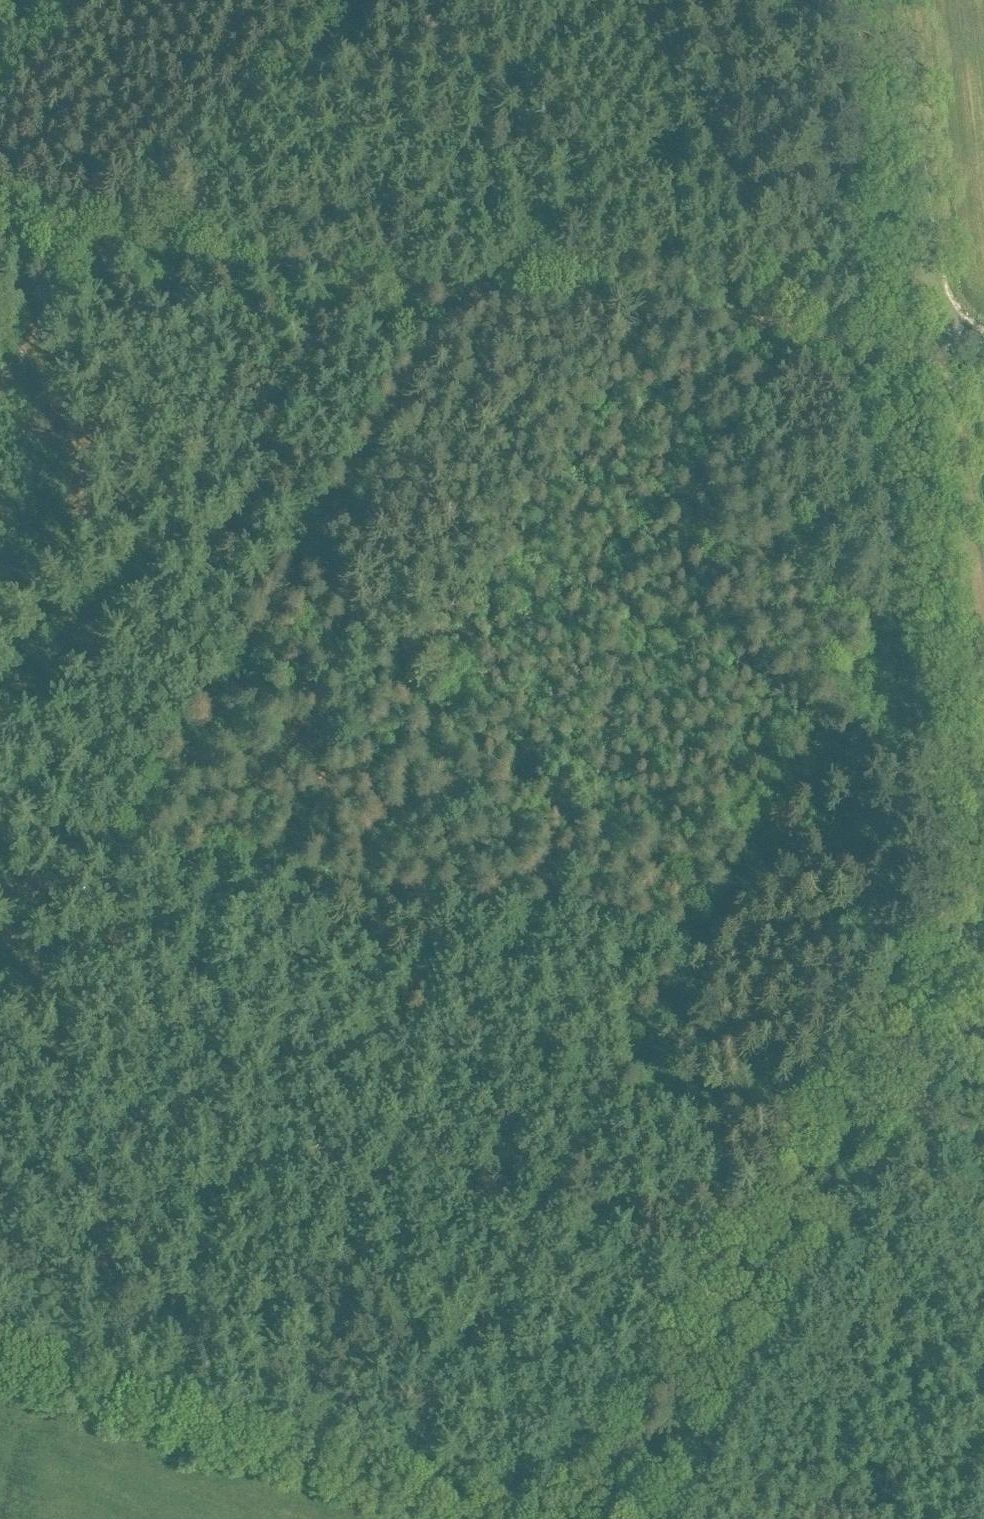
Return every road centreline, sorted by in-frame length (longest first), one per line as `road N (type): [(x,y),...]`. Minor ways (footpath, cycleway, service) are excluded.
road 1 (track): [(957,332),(881,348),(0,234)]
road 2 (track): [(983,919),(957,942),(592,1518)]
road 3 (track): [(983,723),(944,375),(957,332)]
road 4 (unclassified): [(983,346),(957,332),(933,282),(901,0)]

